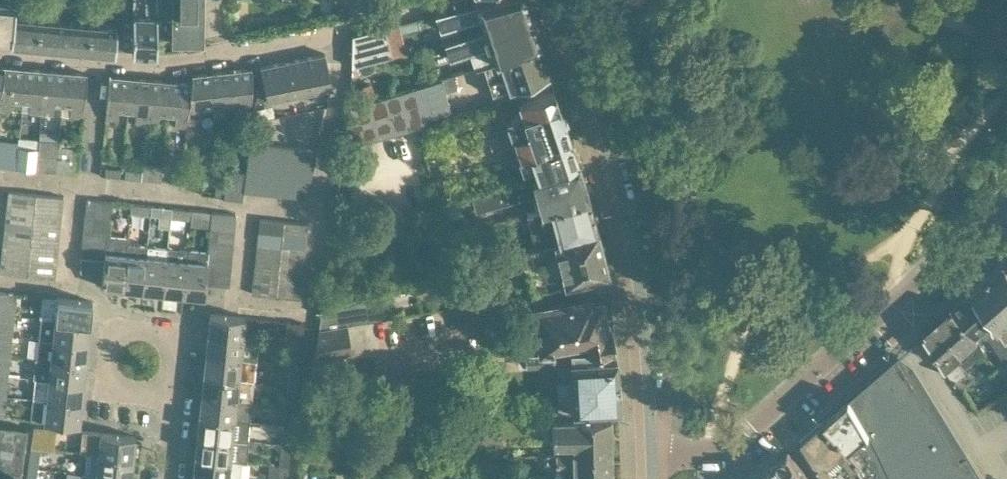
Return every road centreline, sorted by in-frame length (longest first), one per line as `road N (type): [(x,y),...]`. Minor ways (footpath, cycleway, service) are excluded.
road 1 (unclassified): [(652,453),(636,270),(558,0)]
road 2 (unclassified): [(652,453),(720,453),(1006,202)]
road 3 (unclassified): [(0,49),(208,55),(336,29)]
road 4 (residential): [(173,396),(108,390),(114,329),(178,335)]

